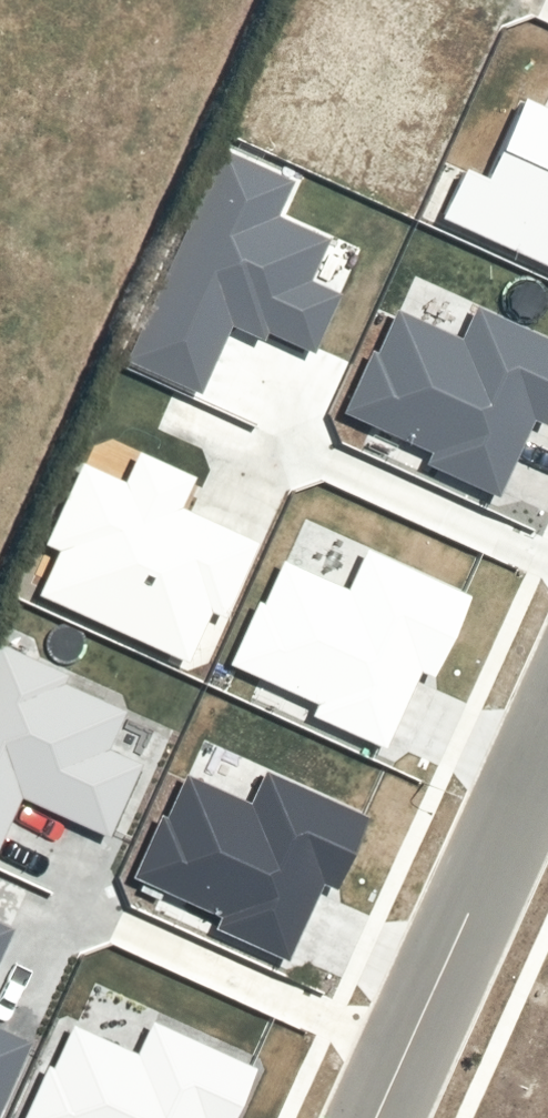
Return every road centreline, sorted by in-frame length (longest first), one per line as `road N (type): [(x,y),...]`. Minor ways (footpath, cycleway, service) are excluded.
road 1 (residential): [(349,1117),(538,715)]

